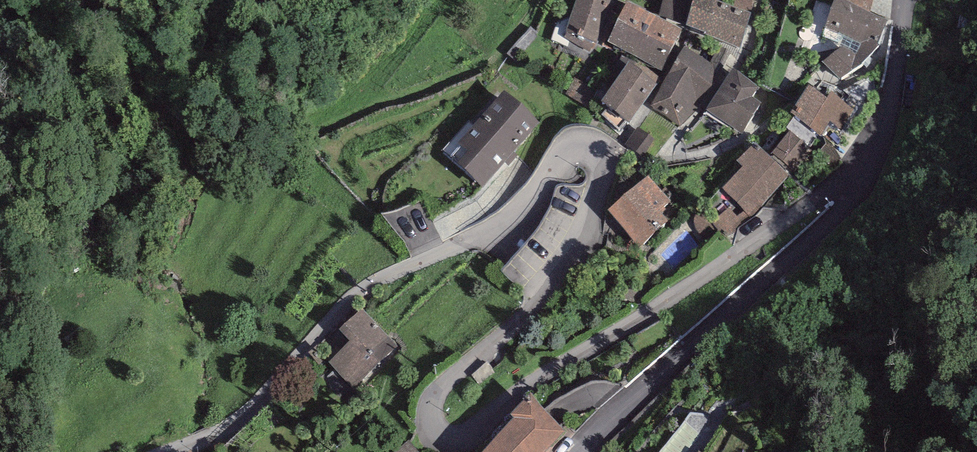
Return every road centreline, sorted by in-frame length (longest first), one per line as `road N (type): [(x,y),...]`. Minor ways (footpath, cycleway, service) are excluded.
road 1 (residential): [(171,451),(248,413),(366,288),(504,218),(566,149),(585,146),(602,163),(587,224),(563,259),(433,397),(429,425),(448,442),(467,439),(542,378),(833,186),(866,175)]
road 2 (tertiary): [(575,451),(840,208),(866,175)]
road 3 (tertiary): [(866,175),(888,105),(903,0)]

